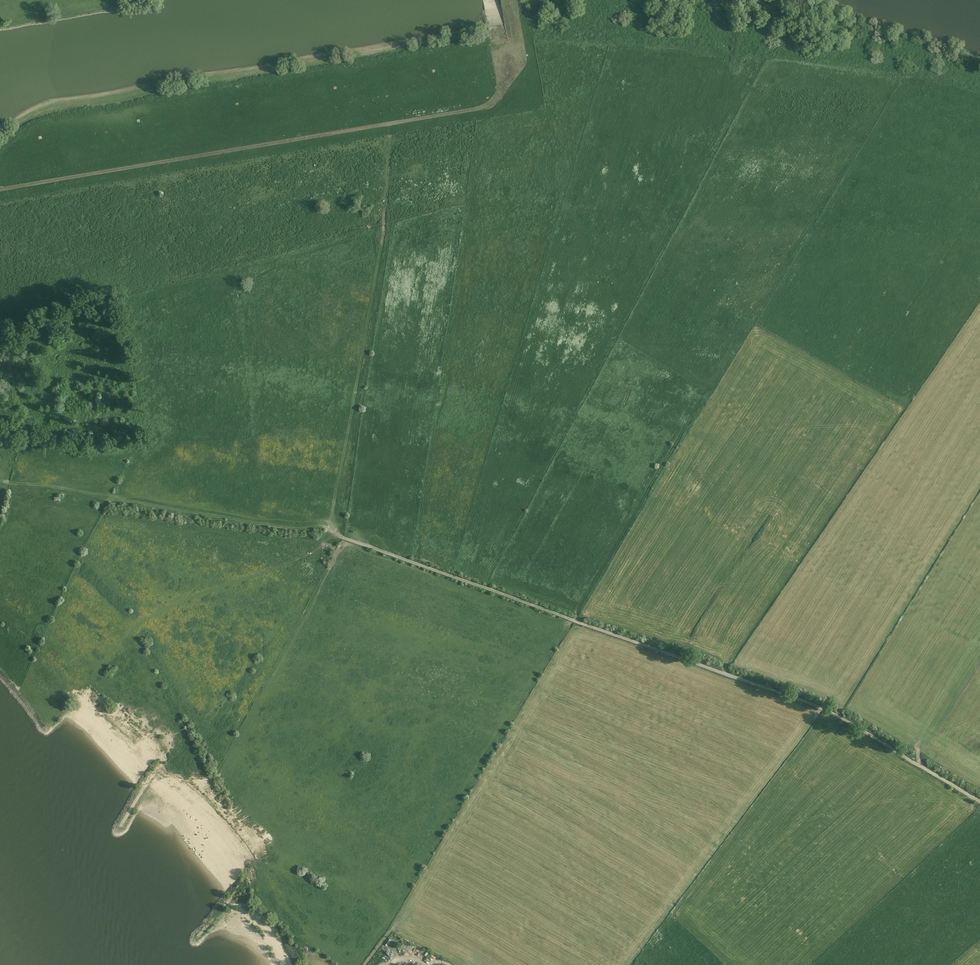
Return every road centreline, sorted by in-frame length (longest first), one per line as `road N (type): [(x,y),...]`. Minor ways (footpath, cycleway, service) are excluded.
road 1 (track): [(392,123),(374,312),(331,530),(826,709),(979,803)]

